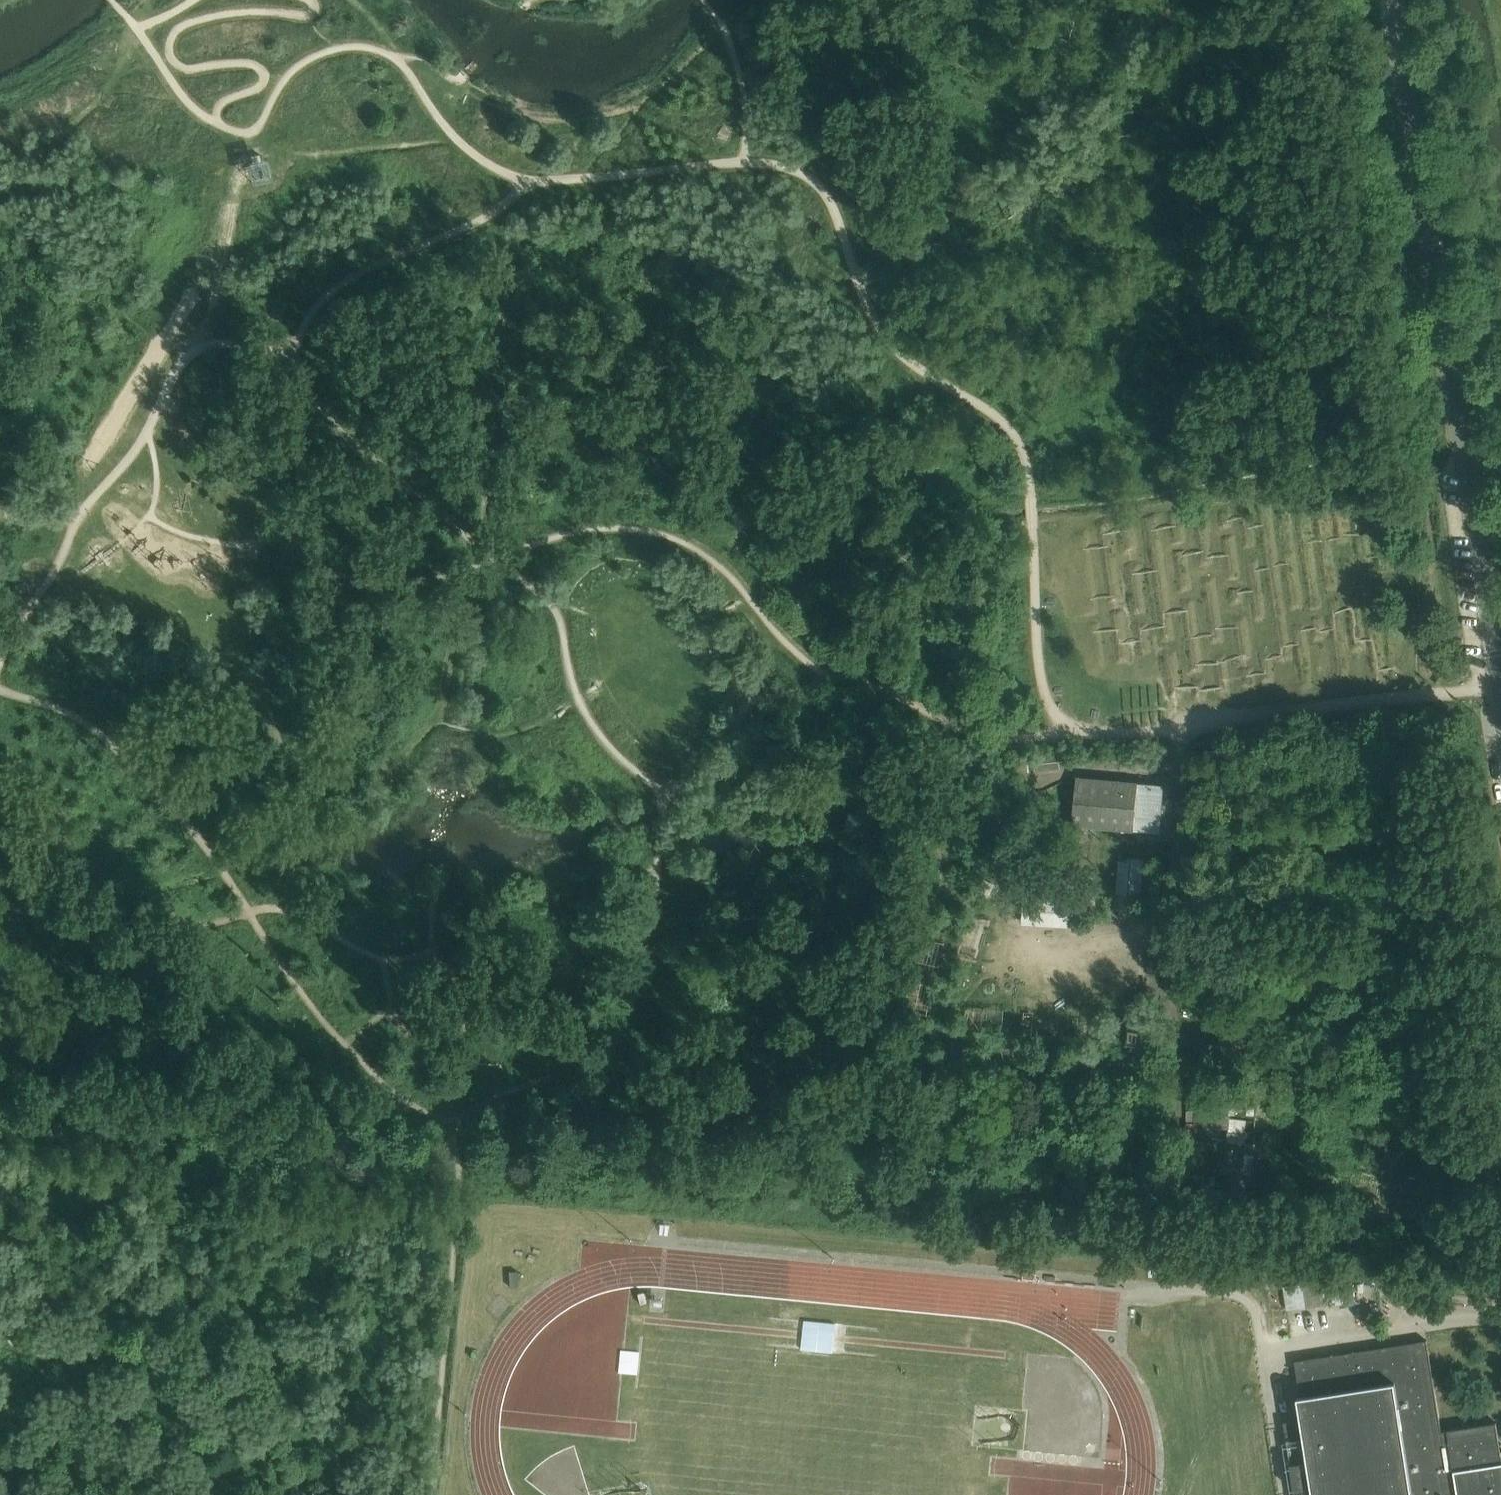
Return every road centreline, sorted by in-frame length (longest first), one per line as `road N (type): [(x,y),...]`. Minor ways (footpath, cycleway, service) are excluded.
road 1 (unclassified): [(1500,729),(1389,0)]

